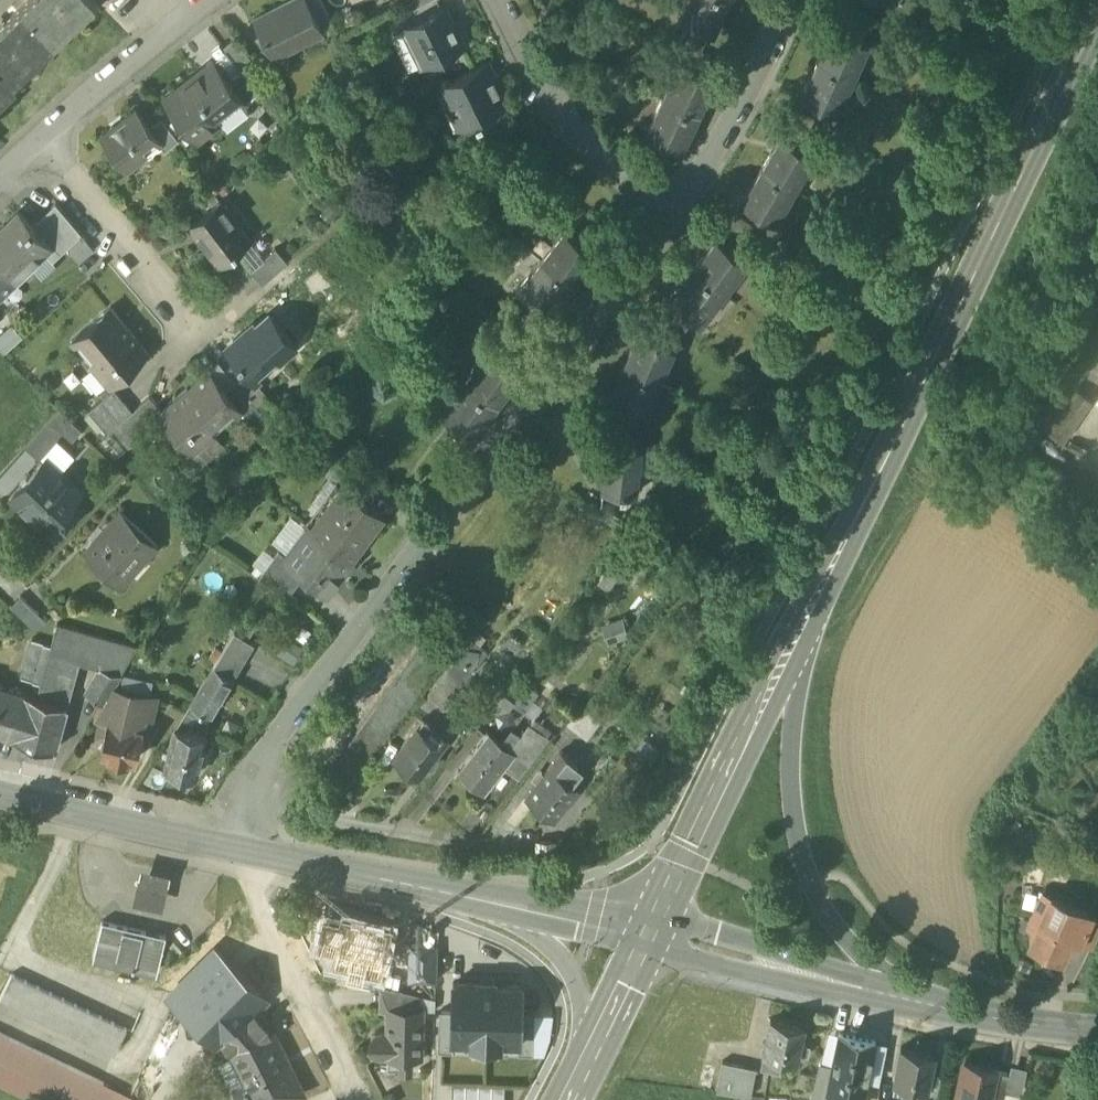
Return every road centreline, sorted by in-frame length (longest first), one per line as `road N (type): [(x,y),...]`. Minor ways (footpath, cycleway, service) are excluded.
road 1 (residential): [(231,844),(234,806),(668,222)]
road 2 (secondary): [(1097,29),(805,624)]
road 3 (secondary): [(892,995),(813,884),(795,817),(792,761),(805,624)]
road 4 (secondary): [(805,624),(683,861),(653,941)]
road 5 (residential): [(231,844),(366,1099)]
road 6 (residential): [(668,222),(548,100),(500,0)]
road 7 (tertiary): [(490,902),(231,844)]
road 8 (residential): [(668,222),(745,105),(793,0)]
road 9 (secondary): [(892,995),(653,941)]
road 10 (residential): [(45,152),(202,335)]
road 11 (tertiary): [(231,844),(0,788)]
road 12 (residential): [(45,152),(223,0)]
road 13 (secondary): [(1097,1027),(892,995)]
road 14 (tertiary): [(490,902),(551,943),(578,985),(599,1048)]
road 15 (tertiary): [(653,941),(490,902)]

